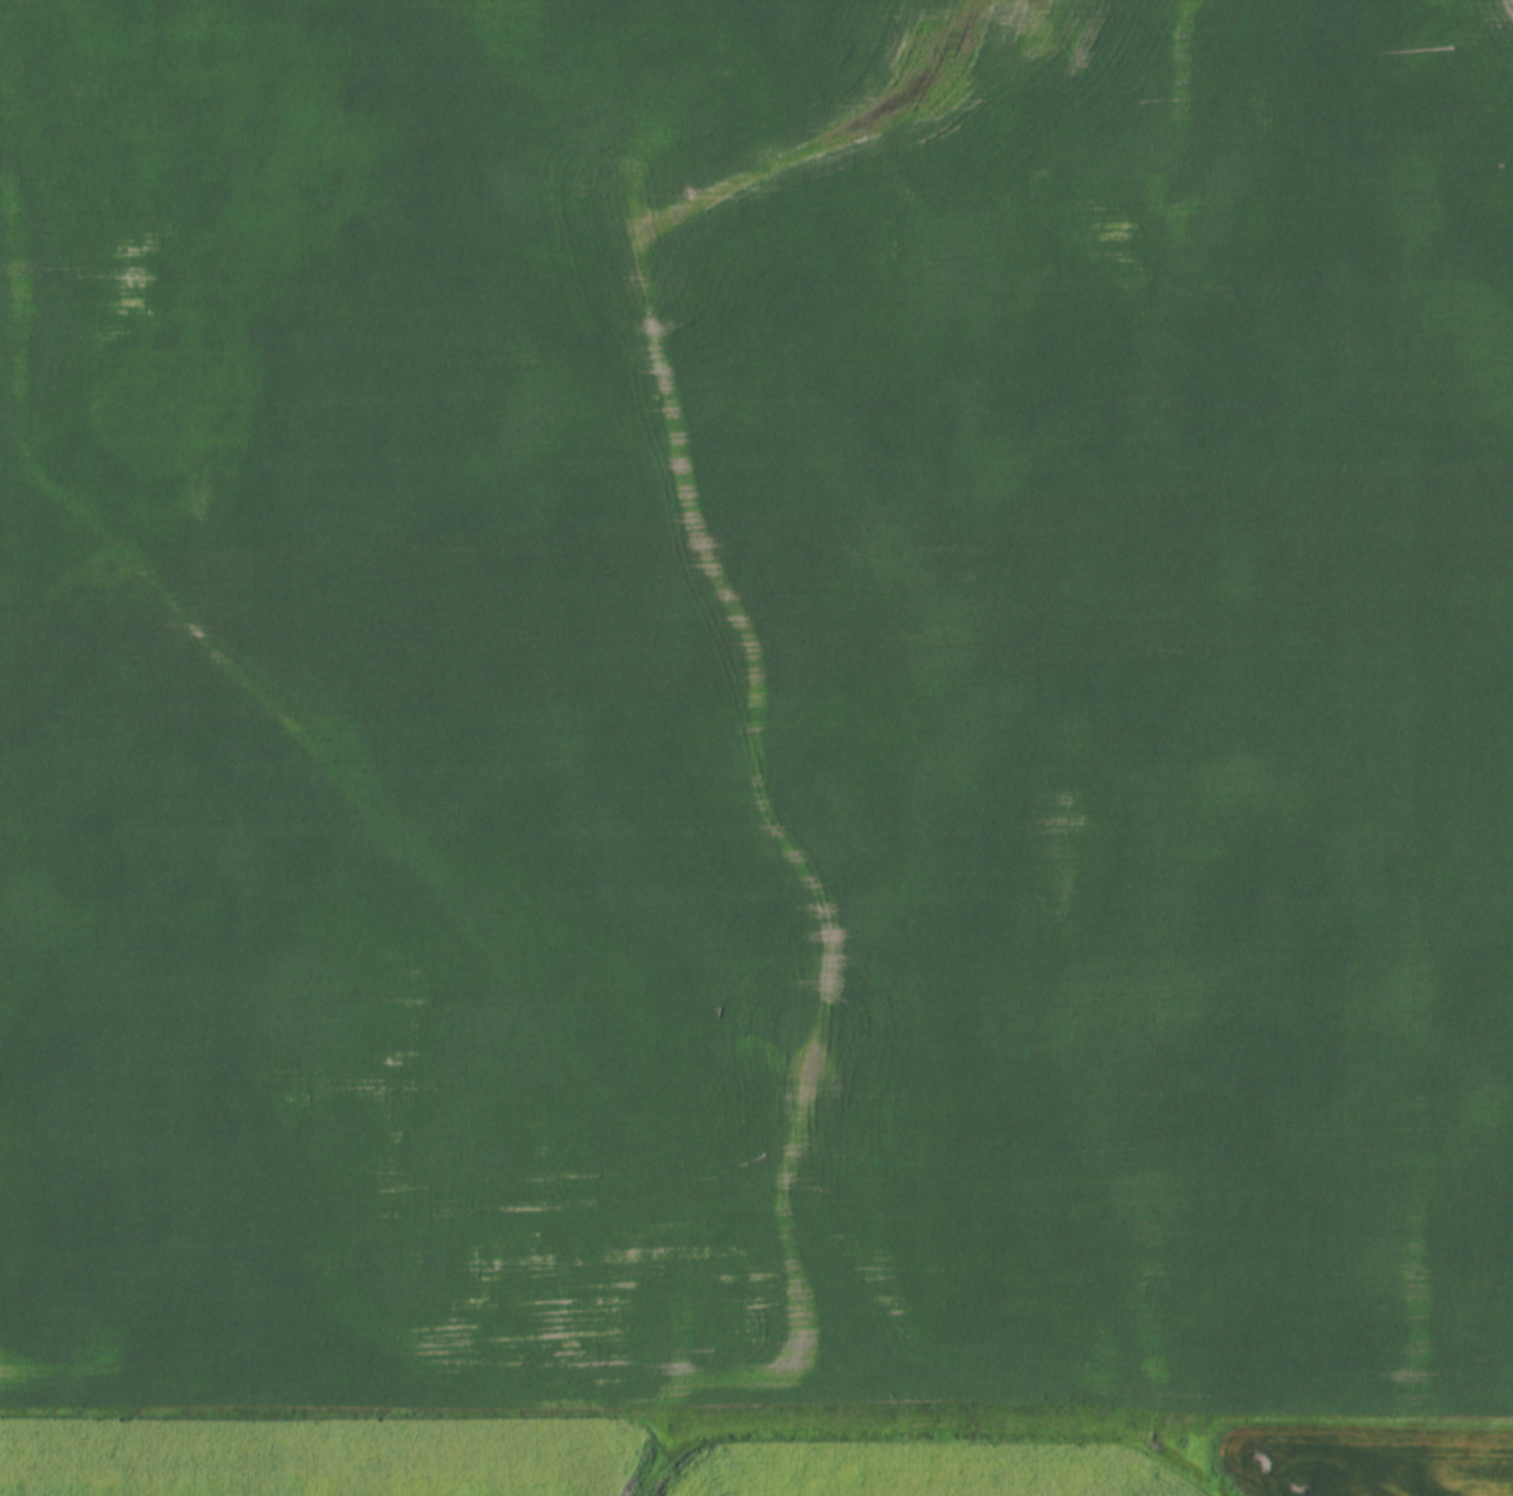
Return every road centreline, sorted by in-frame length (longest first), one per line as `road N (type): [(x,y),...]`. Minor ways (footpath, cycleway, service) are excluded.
road 1 (track): [(0,1417),(915,1418),(1512,1432)]

